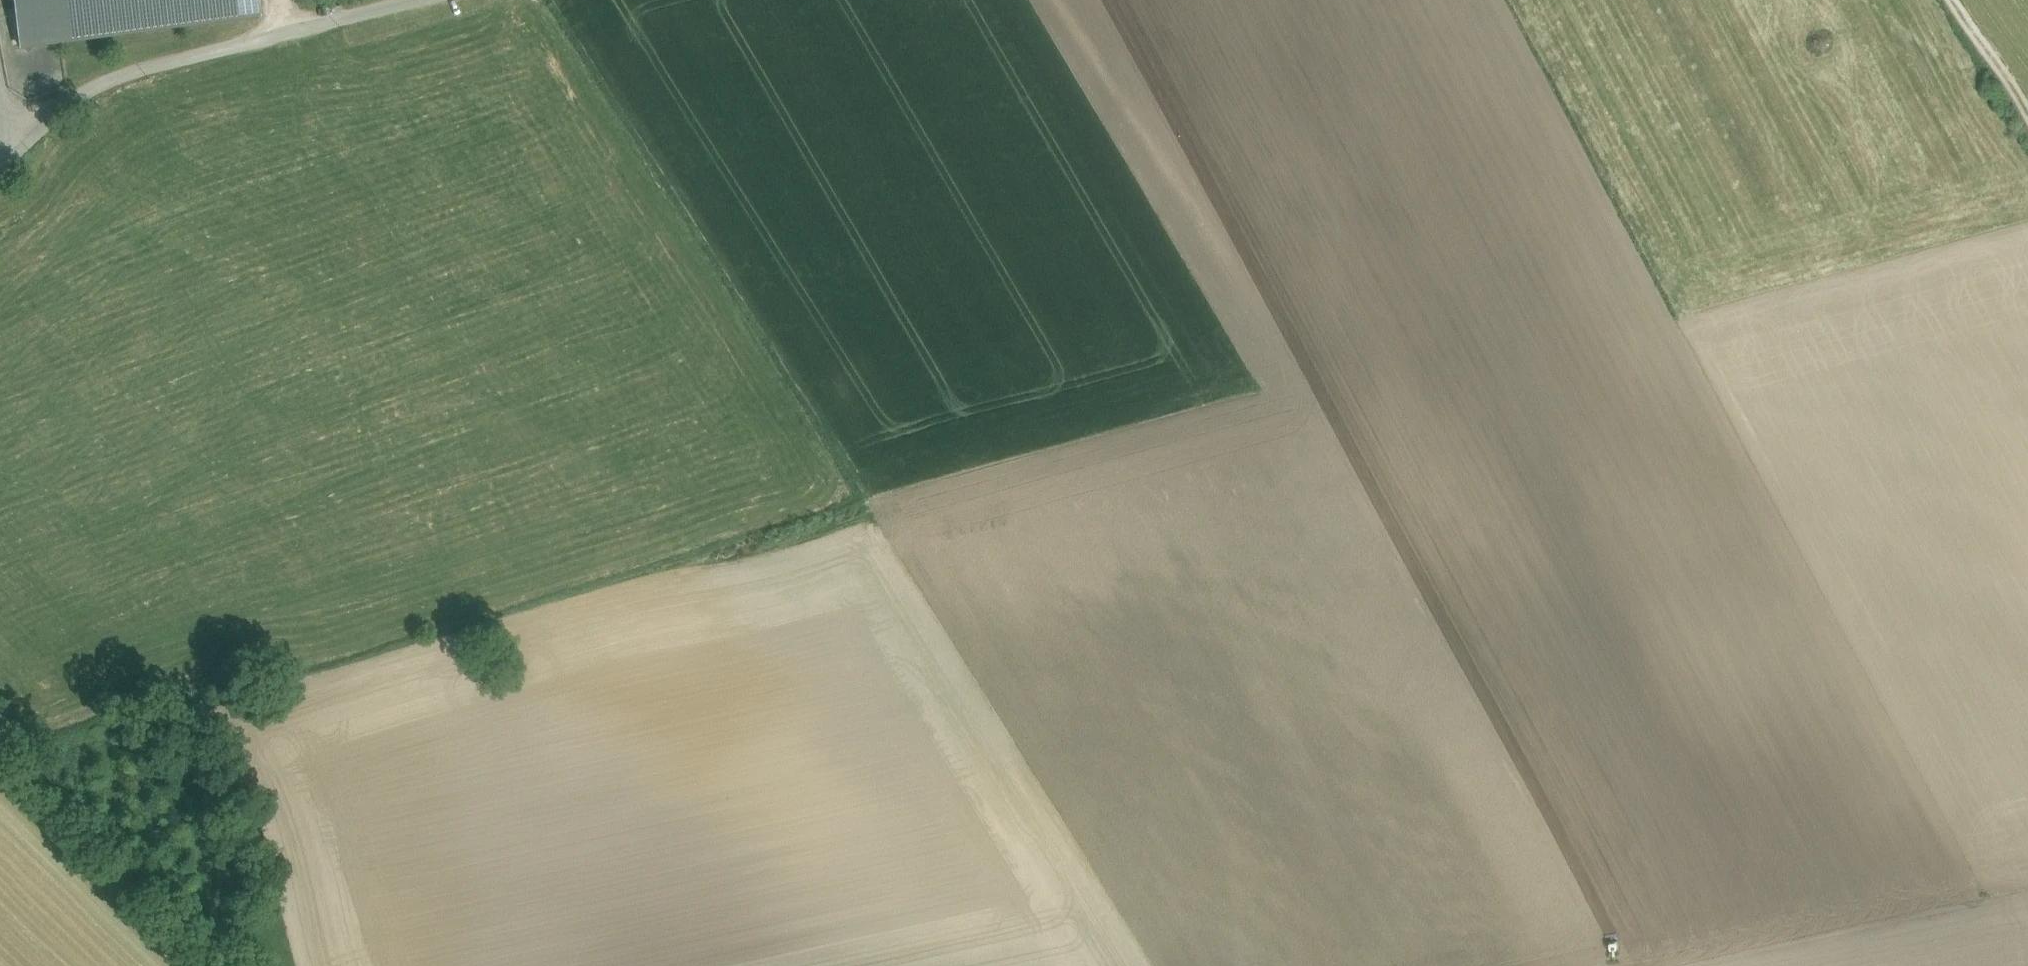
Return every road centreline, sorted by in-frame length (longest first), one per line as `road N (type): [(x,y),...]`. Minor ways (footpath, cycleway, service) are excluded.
road 1 (track): [(1953,0),(2027,115)]

